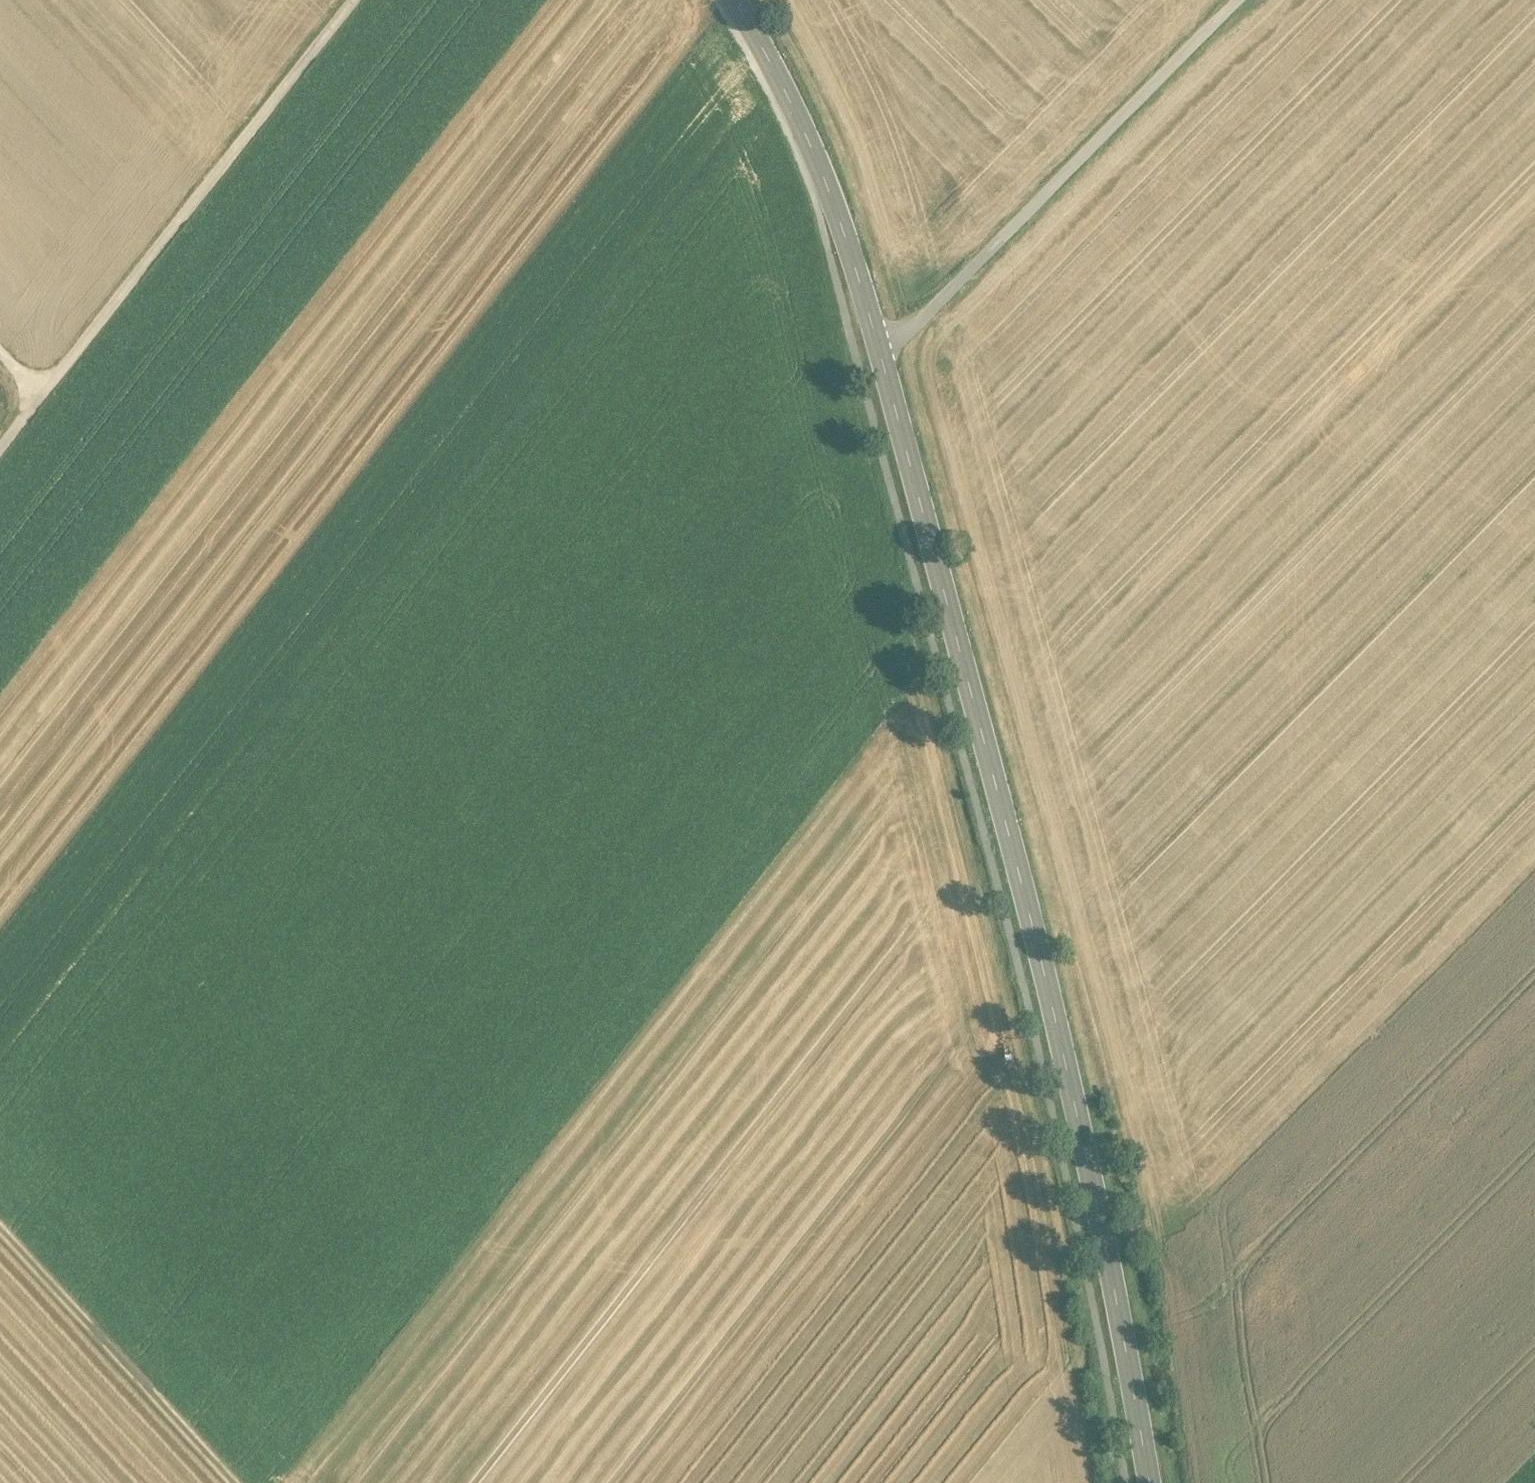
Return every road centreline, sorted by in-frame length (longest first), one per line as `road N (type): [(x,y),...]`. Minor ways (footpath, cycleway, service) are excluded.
road 1 (tertiary): [(1163,1482),(1071,1045),(871,281),(820,135),(747,0)]
road 2 (track): [(0,487),(385,0)]
road 3 (track): [(1270,0),(896,372)]
road 4 (track): [(0,1226),(234,1482)]

